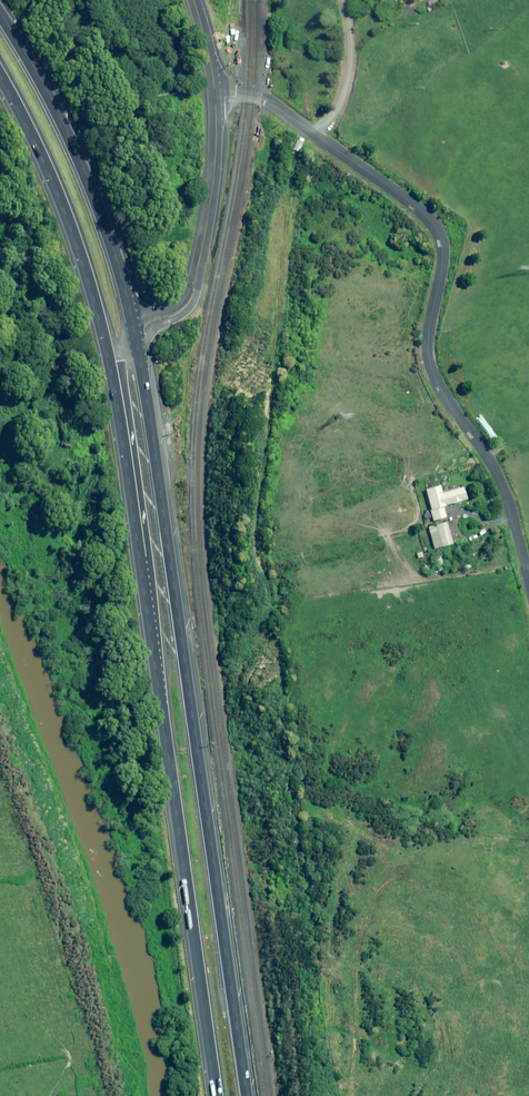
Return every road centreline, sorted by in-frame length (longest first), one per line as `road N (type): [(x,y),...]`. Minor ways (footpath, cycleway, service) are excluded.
road 1 (trunk): [(135,335),(245,1095)]
road 2 (trunk): [(214,1095),(111,369)]
road 3 (unclassified): [(528,577),(497,475),(426,351),(442,241),(410,201),(318,137)]
road 4 (motorway): [(0,16),(92,193),(135,335)]
road 5 (motorway): [(111,369),(74,241),(0,75)]
road 6 (unclassified): [(215,98),(210,199),(192,295),(135,335)]
road 7 (unclassified): [(318,137),(346,77),(341,0)]

